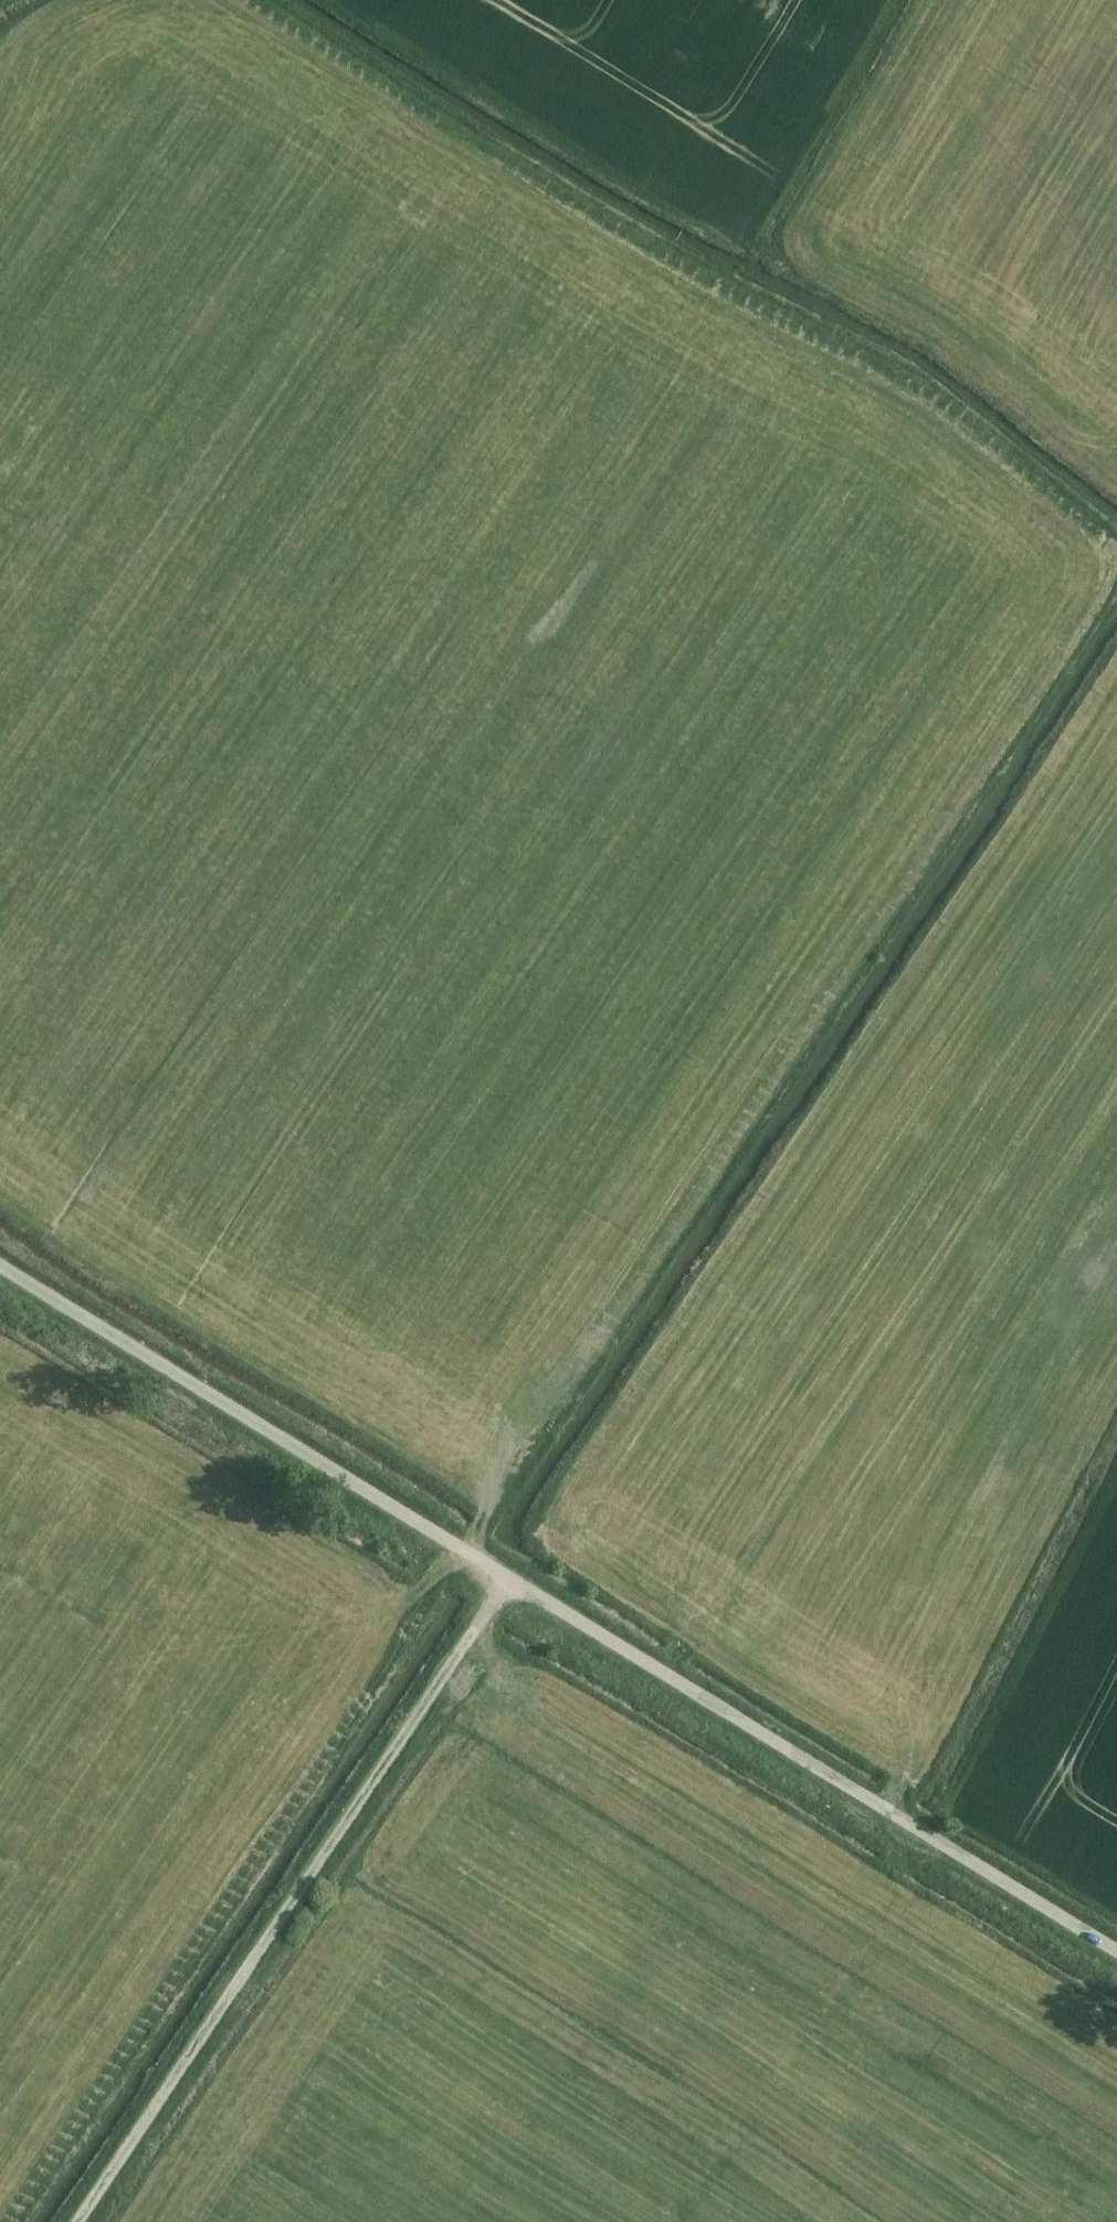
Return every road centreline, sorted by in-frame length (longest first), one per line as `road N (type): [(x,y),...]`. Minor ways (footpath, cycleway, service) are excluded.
road 1 (unclassified): [(0,1262),(1116,1951)]
road 2 (track): [(82,2221),(511,1574)]

